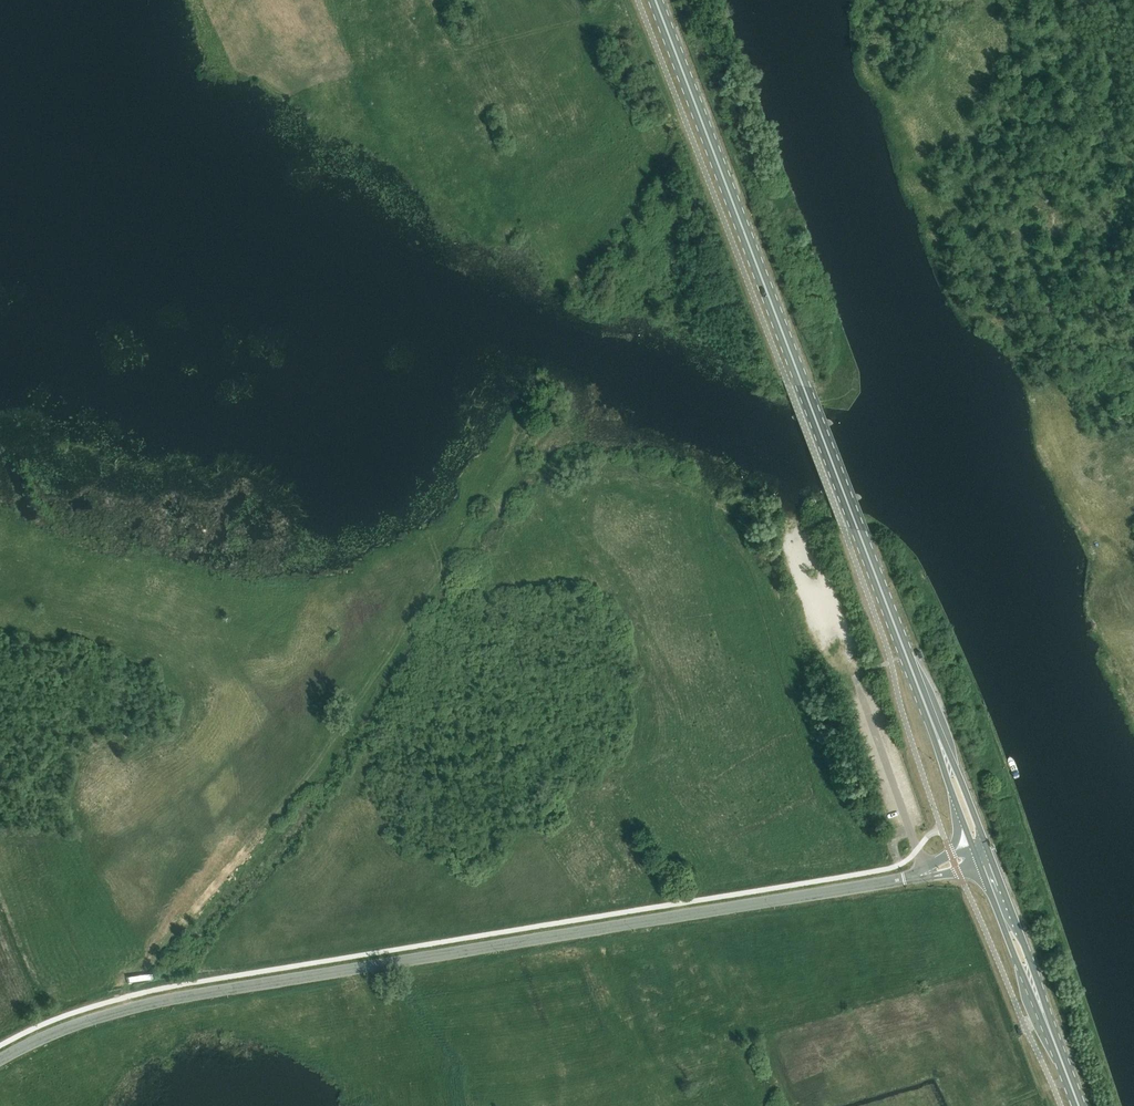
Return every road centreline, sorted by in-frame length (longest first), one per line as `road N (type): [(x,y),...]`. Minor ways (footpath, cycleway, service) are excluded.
road 1 (tertiary): [(0,1059),(85,1021),(173,998),(927,873)]
road 2 (primary): [(939,739),(655,0)]
road 3 (primary): [(1044,1013),(987,850)]
road 4 (track): [(855,675),(794,515)]
road 5 (primary): [(979,863),(1044,1013)]
road 6 (primary): [(987,850),(939,739)]

